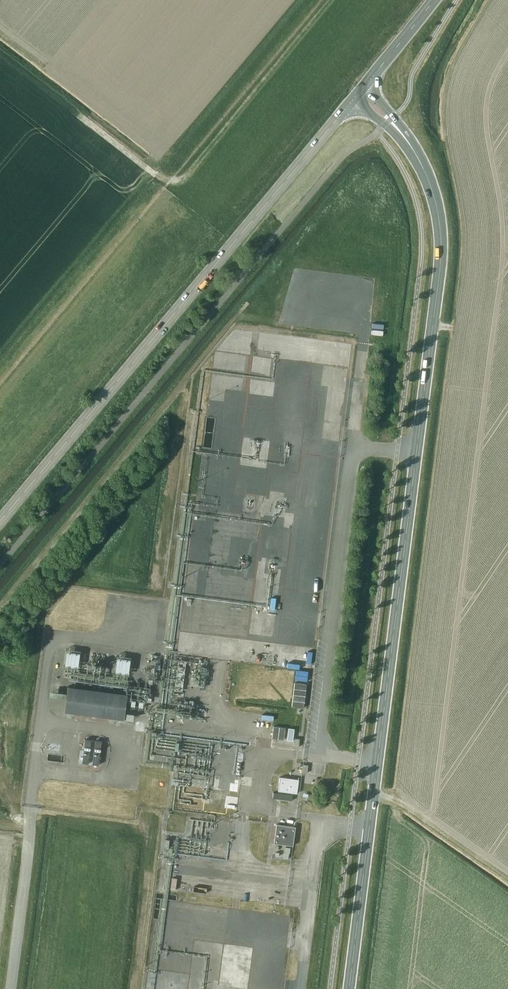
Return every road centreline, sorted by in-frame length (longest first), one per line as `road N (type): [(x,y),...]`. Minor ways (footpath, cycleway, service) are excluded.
road 1 (primary): [(349,988),(441,247),(434,198),(418,159),(358,93)]
road 2 (secondary): [(0,520),(358,93)]
road 3 (track): [(332,0),(182,183),(158,177),(77,119)]

